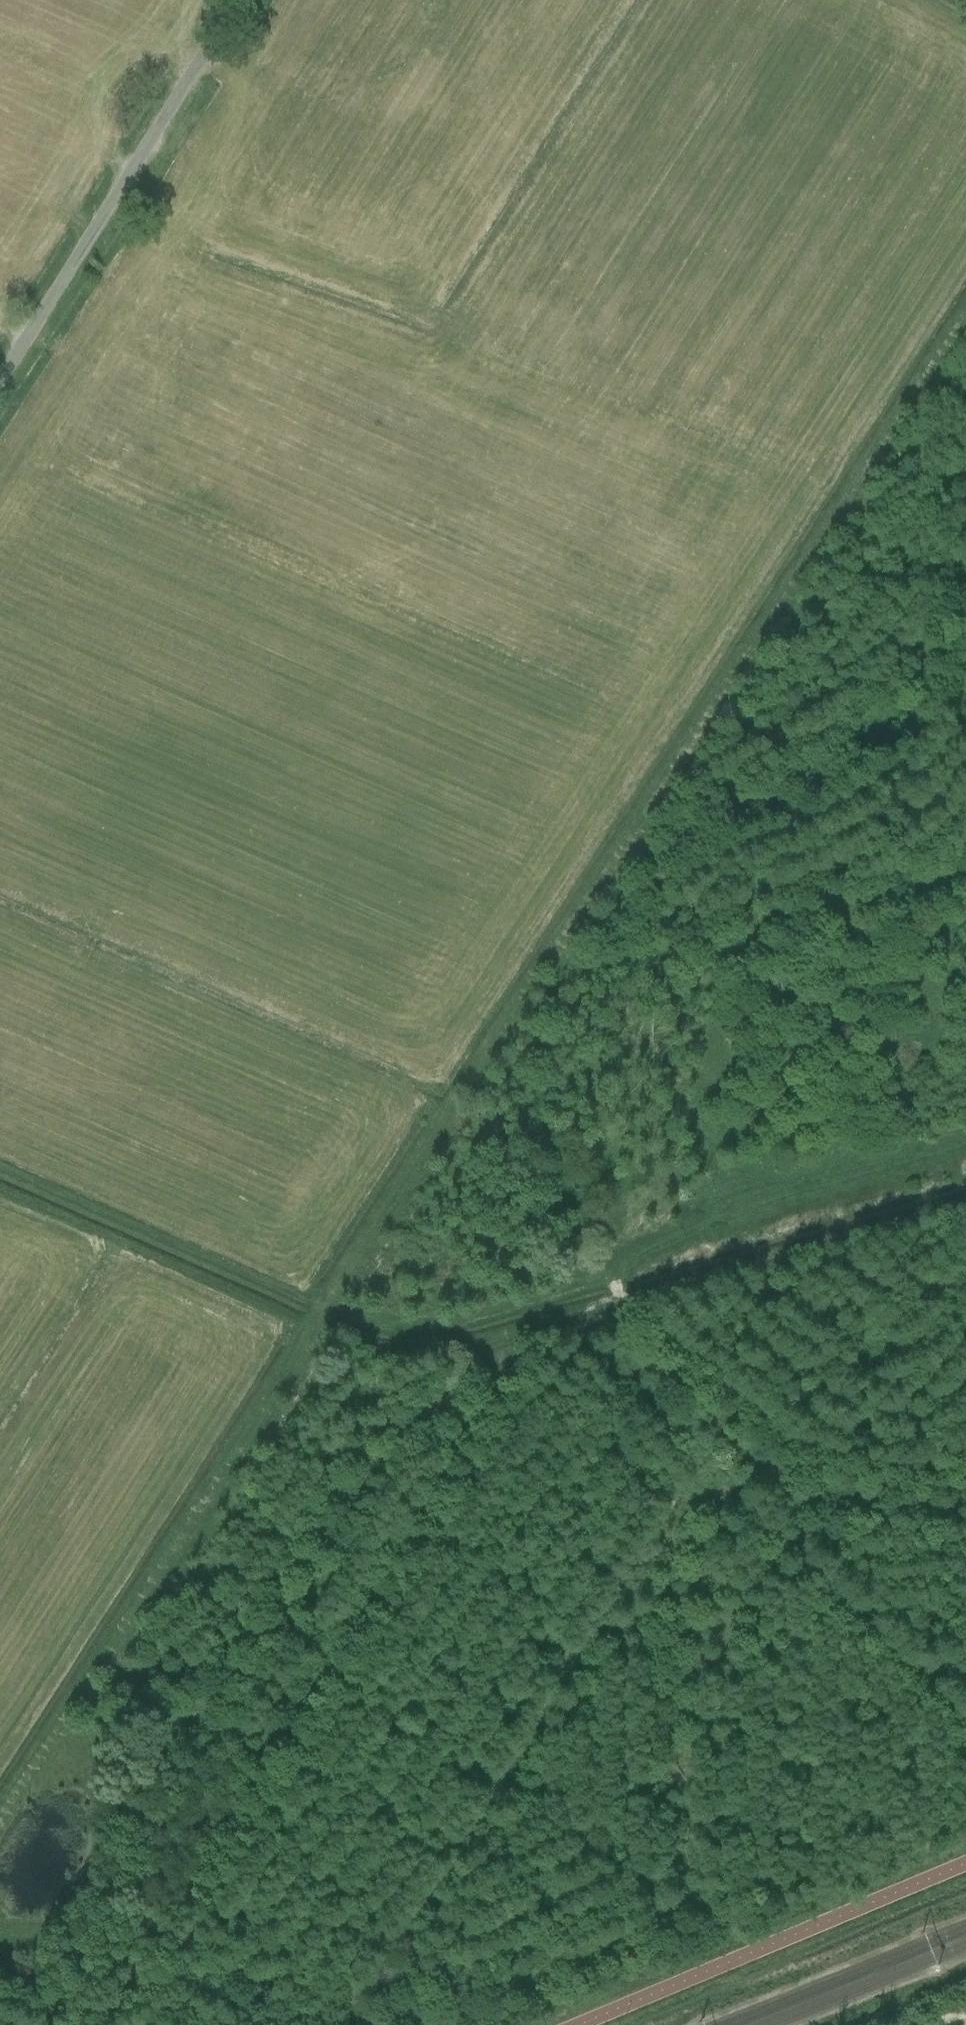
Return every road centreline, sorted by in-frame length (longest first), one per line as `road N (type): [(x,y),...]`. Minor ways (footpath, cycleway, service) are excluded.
road 1 (track): [(622,1305),(512,1339),(370,1438),(281,1594),(182,1725),(169,1802),(128,1817),(128,1909),(226,1979)]
road 2 (track): [(965,627),(926,687),(850,757),(695,830),(640,873),(557,975),(542,1017),(541,1130),(567,1206),(560,1249),(578,1272),(613,1270),(627,1329)]
road 3 (unclassified): [(240,0),(0,378)]
road 4 (track): [(613,1270),(701,1231),(965,1155)]

